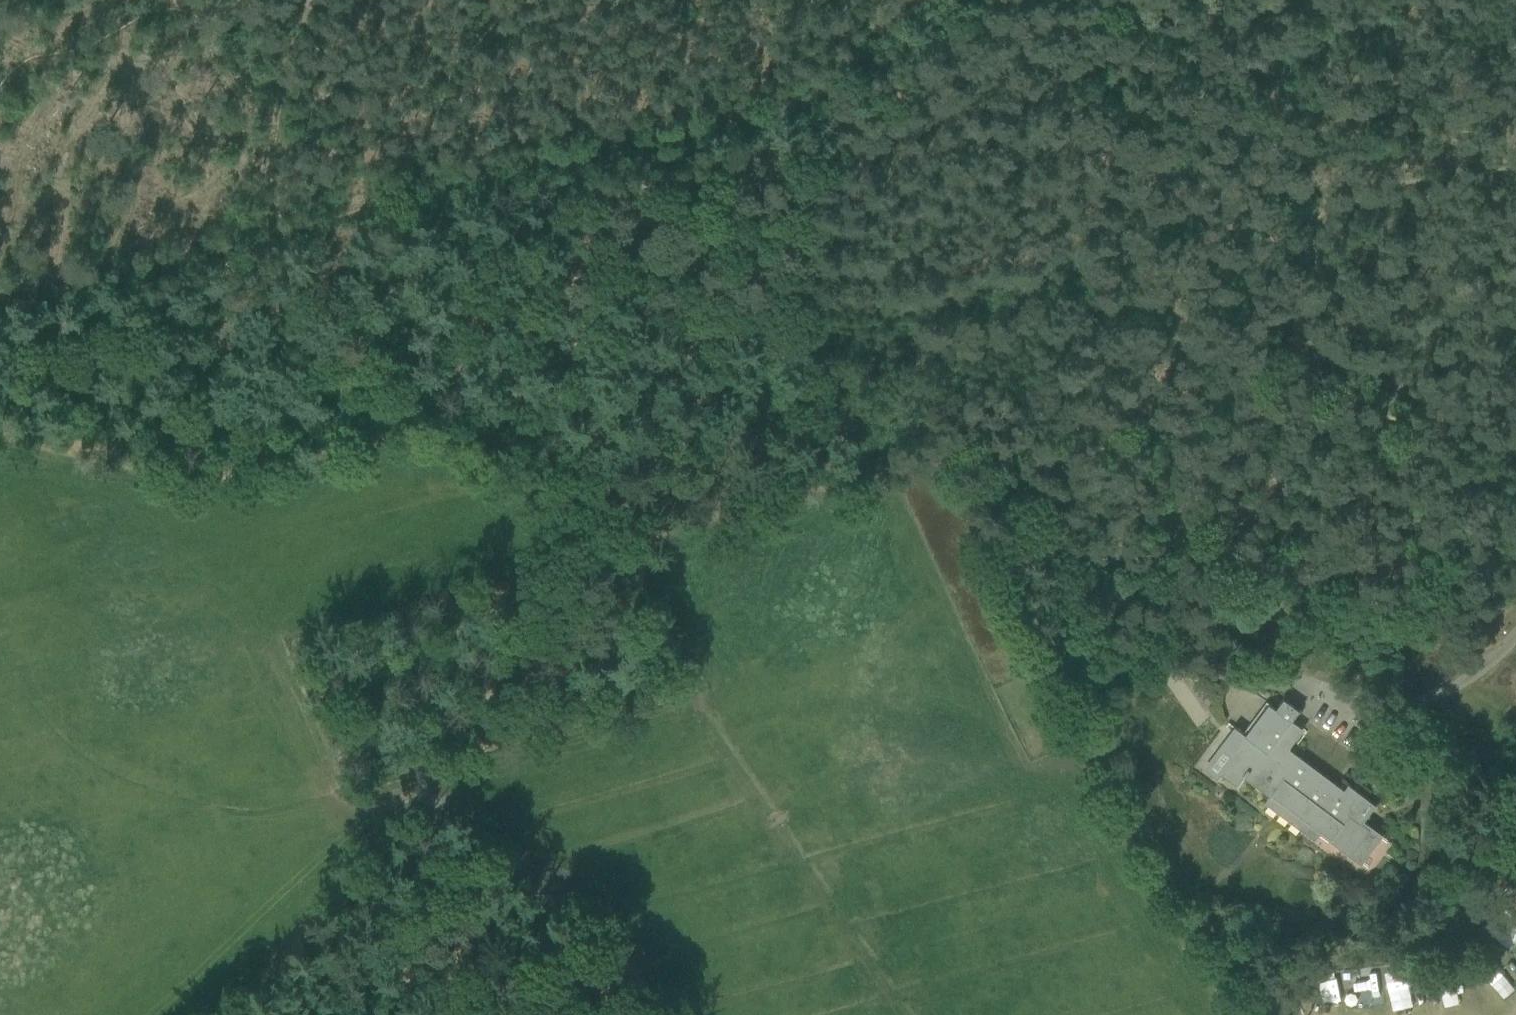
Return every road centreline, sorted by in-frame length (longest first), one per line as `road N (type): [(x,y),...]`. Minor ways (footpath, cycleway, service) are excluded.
road 1 (track): [(0,297),(821,98),(925,0)]
road 2 (track): [(259,237),(297,0)]

